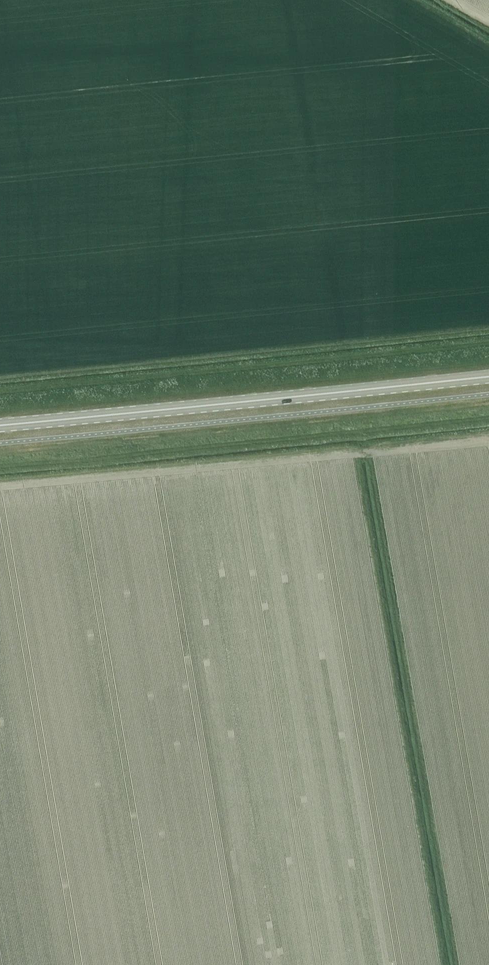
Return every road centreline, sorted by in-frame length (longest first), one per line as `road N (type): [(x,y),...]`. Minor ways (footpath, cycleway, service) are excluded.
road 1 (primary): [(0,423),(488,376)]

